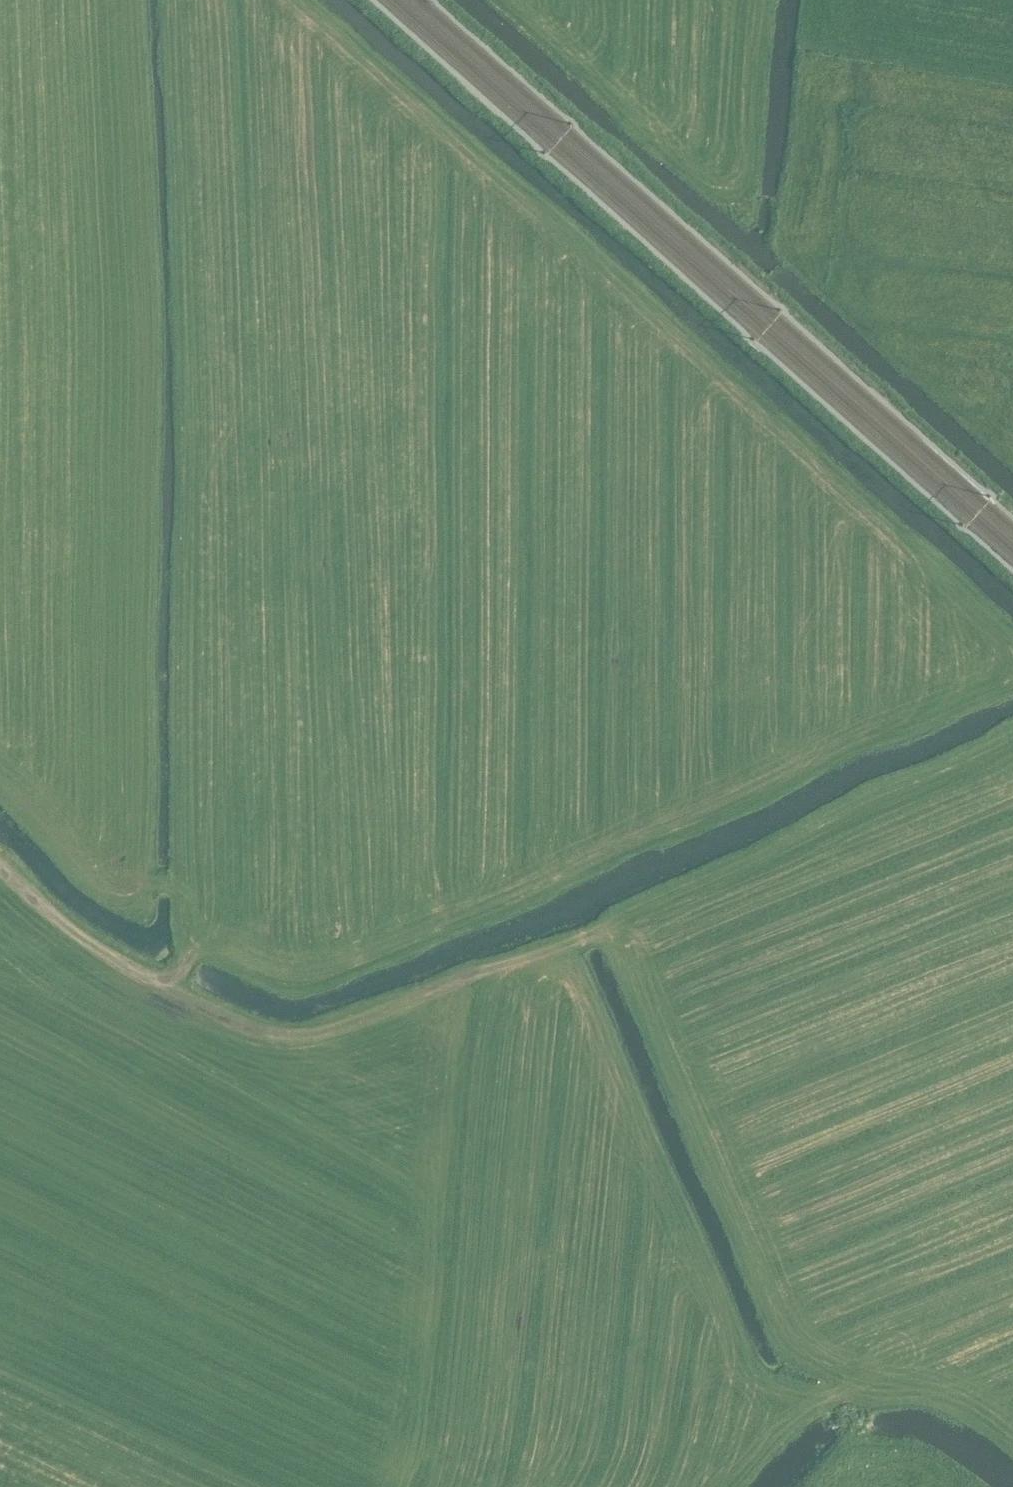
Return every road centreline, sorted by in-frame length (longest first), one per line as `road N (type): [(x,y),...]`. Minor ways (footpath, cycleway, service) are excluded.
road 1 (track): [(633,1107),(569,947),(612,928),(629,938),(816,1360),(854,1397),(910,1386),(966,1405)]
road 2 (track): [(569,947),(302,1038),(243,1024),(161,985)]
road 3 (track): [(211,944),(174,884),(125,895),(90,881),(0,796)]
road 4 (track): [(161,985),(211,944),(243,968),(284,981),(384,948)]
road 5 (track): [(161,985),(129,970),(0,865)]

